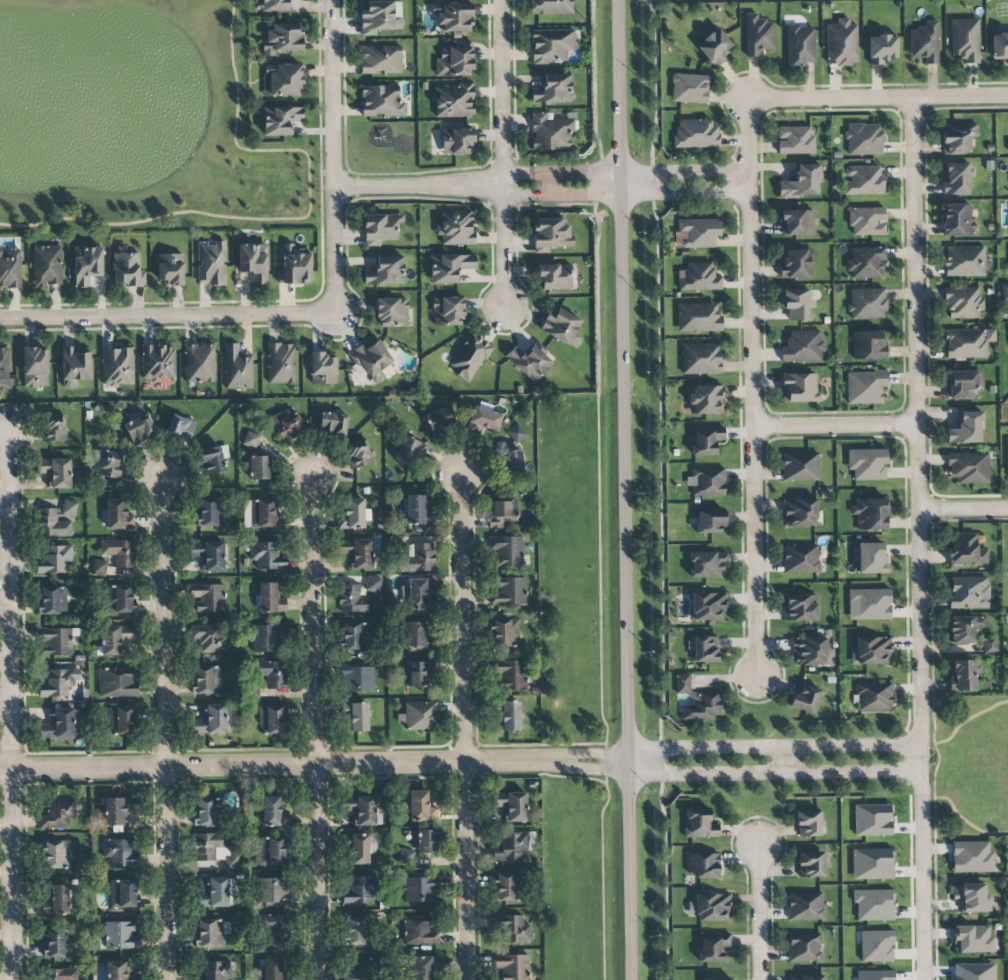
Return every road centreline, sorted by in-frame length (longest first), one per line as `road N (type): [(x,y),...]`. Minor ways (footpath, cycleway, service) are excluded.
road 1 (tertiary): [(618,0),(634,979)]
road 2 (residential): [(924,979),(912,99)]
road 3 (residential): [(756,676),(750,101)]
road 4 (residential): [(11,979),(5,432)]
road 5 (tertiary): [(0,770),(543,762)]
road 6 (residential): [(466,979),(460,474)]
road 7 (residential): [(317,979),(311,479)]
road 8 (residential): [(167,979),(160,481)]
road 9 (residential): [(335,313),(0,318)]
road 10 (residential): [(335,313),(331,0)]
road 11 (residential): [(500,0),(504,307)]
road 12 (residential): [(631,773),(922,770)]
road 13 (residential): [(921,745),(631,749)]
road 14 (residential): [(750,101),(1007,98)]
road 15 (residential): [(751,173),(533,176)]
road 16 (residential): [(534,194),(751,190)]
road 17 (residential): [(333,188),(503,185)]
road 18 (residential): [(917,425),(753,428)]
road 19 (residential): [(758,846),(760,979)]

